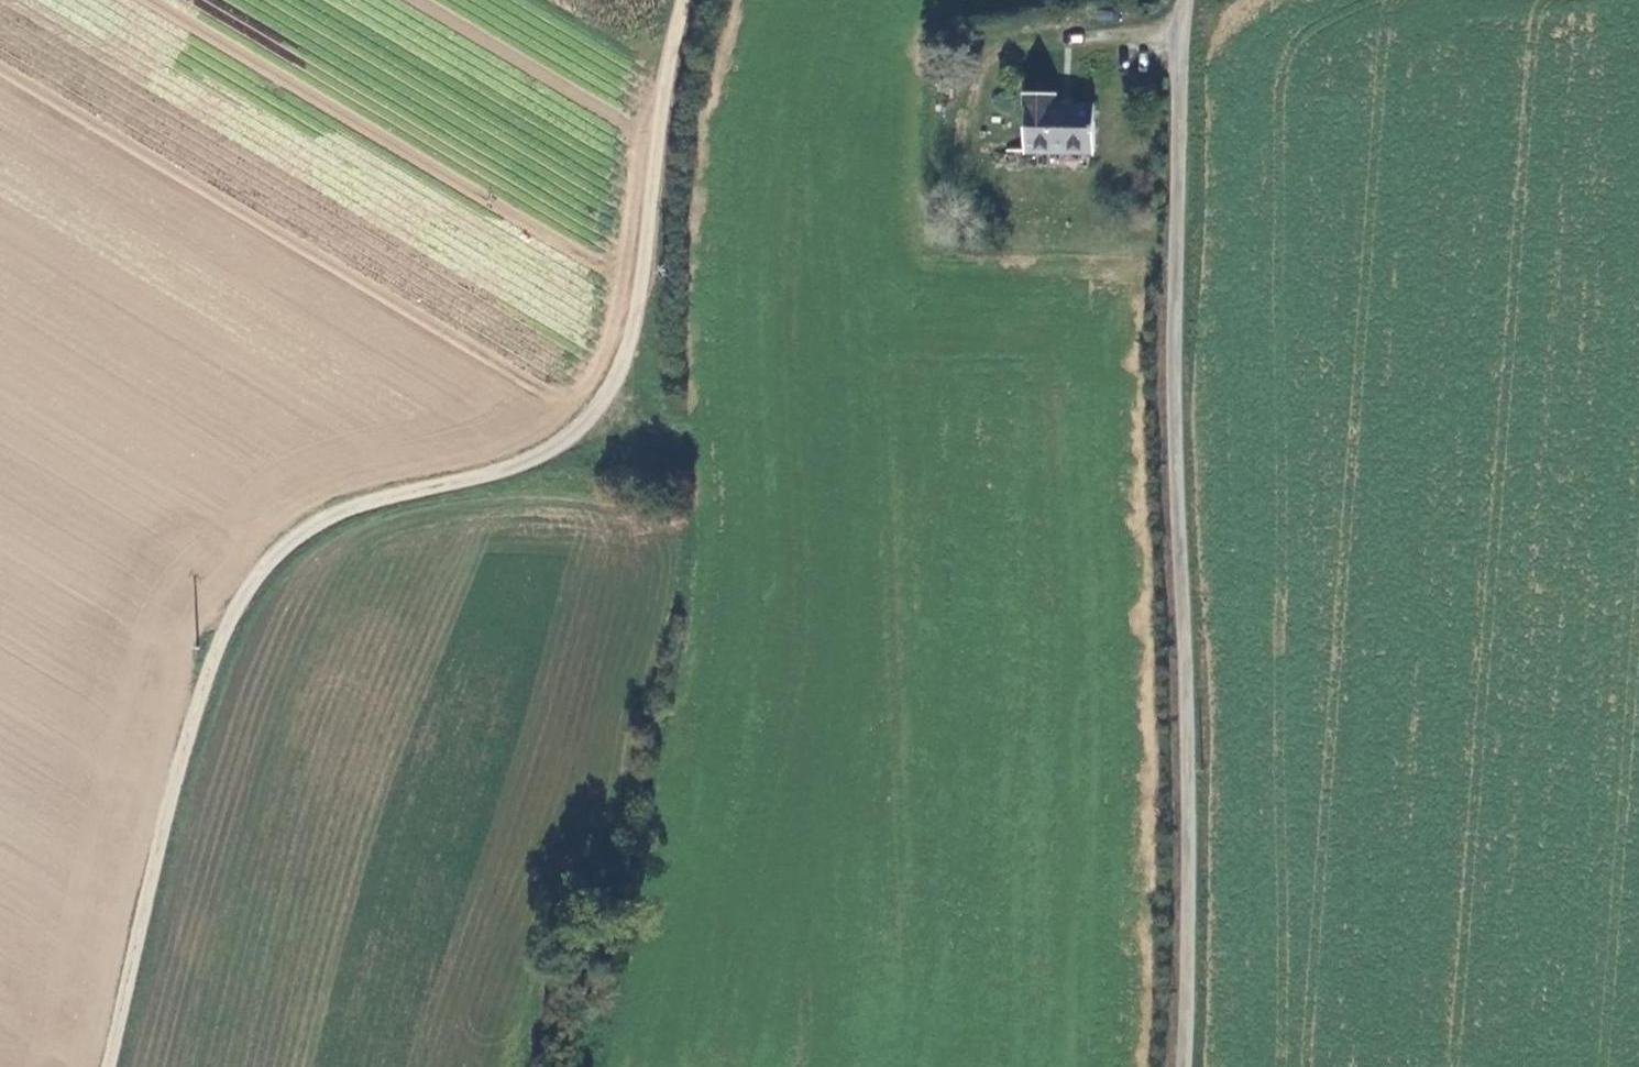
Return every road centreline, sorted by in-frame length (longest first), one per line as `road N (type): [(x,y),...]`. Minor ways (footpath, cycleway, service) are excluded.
road 1 (unclassified): [(683,0),(656,126),(642,280),(609,399),(569,442),(501,476),(385,499),(287,542),(248,593),(190,721),(110,1066)]
road 2 (unclassified): [(1187,0),(1177,80),(1176,394),(1188,680),(1184,1066)]

